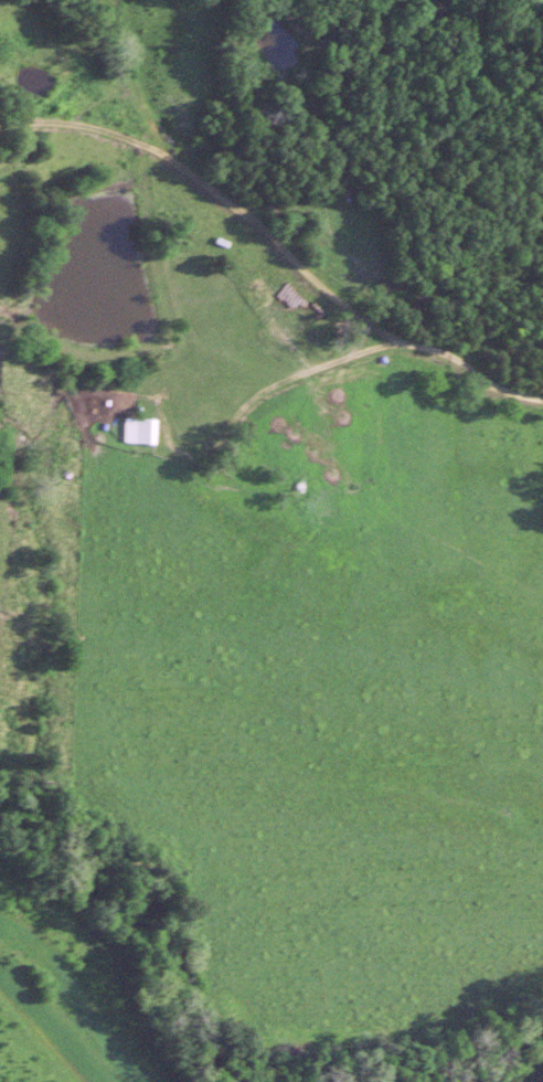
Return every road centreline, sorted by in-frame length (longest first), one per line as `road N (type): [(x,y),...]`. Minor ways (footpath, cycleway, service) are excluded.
road 1 (residential): [(542,397),(491,383),(369,321),(252,224),(162,163),(107,15),(92,0)]

